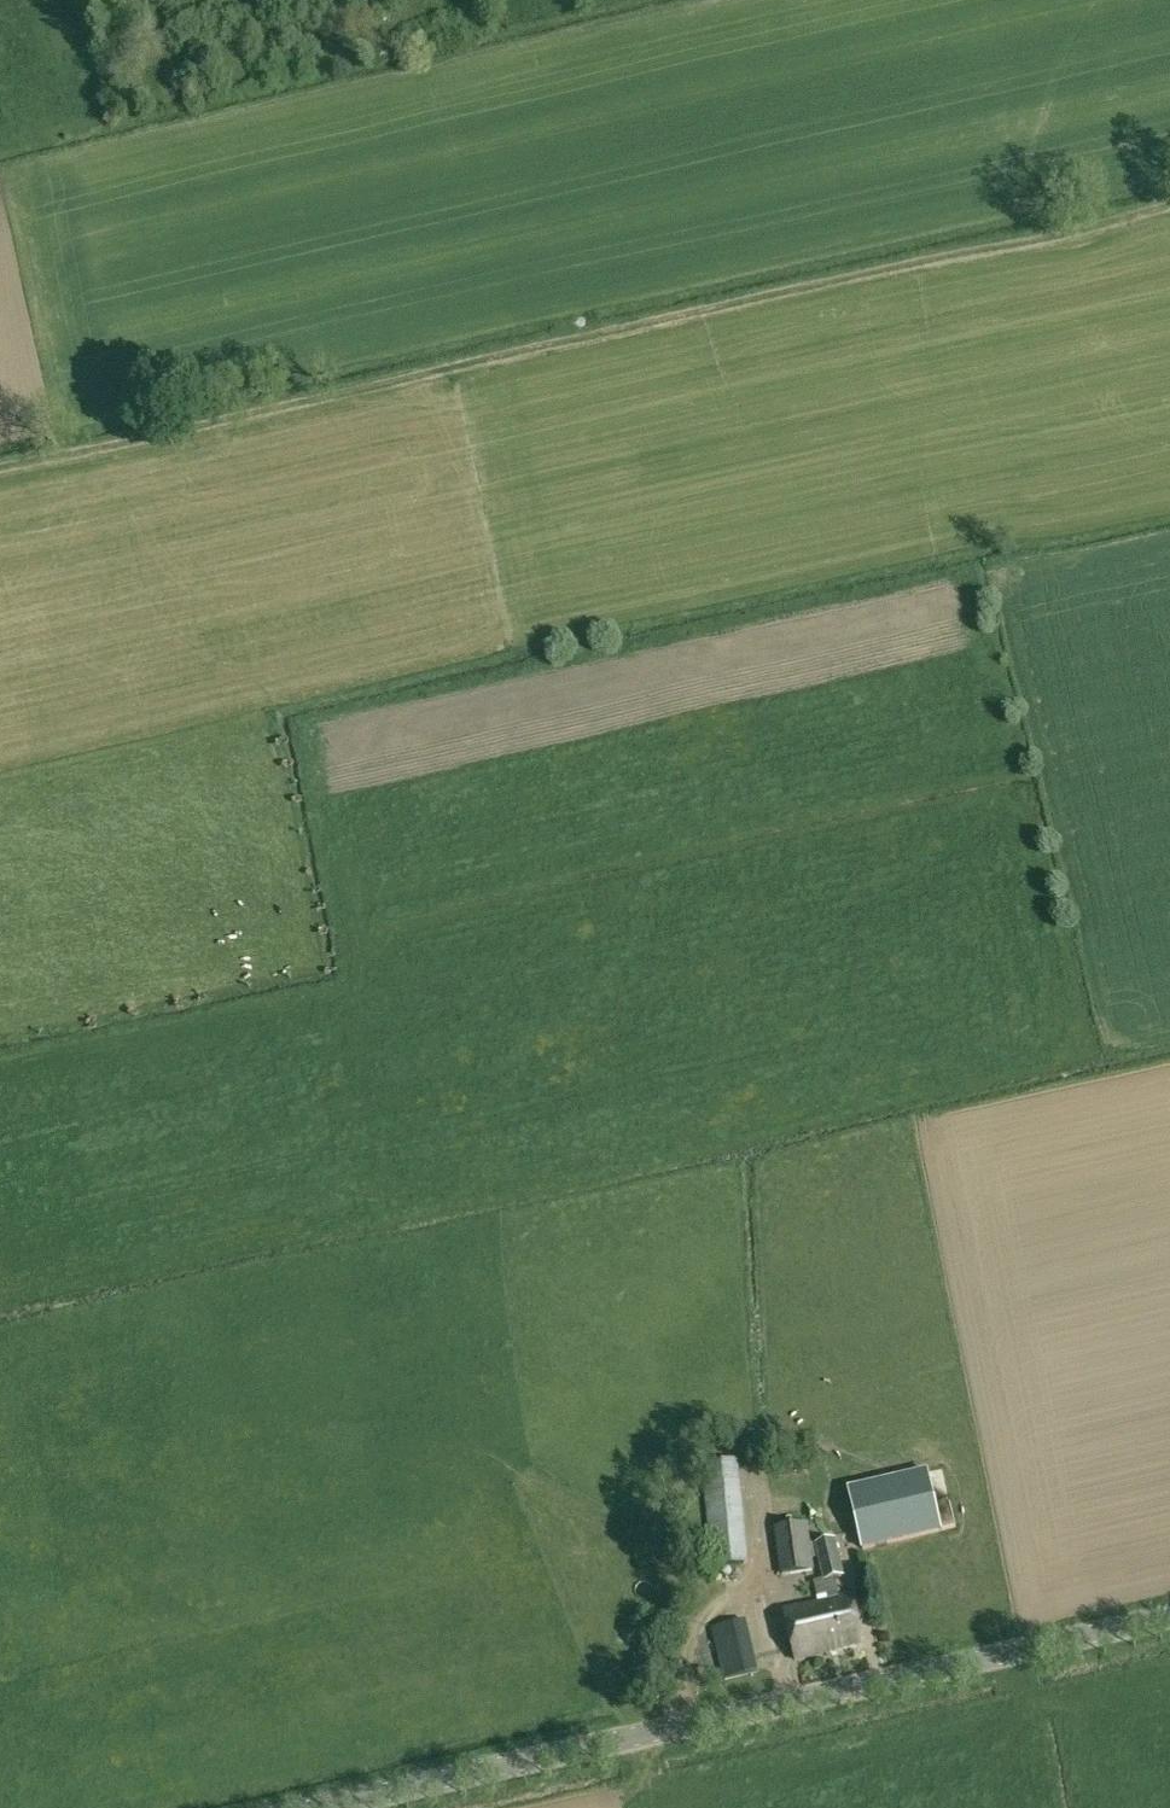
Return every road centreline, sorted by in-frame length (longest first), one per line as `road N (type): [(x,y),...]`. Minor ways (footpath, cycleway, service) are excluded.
road 1 (tertiary): [(326,1807),(1169,1621)]

